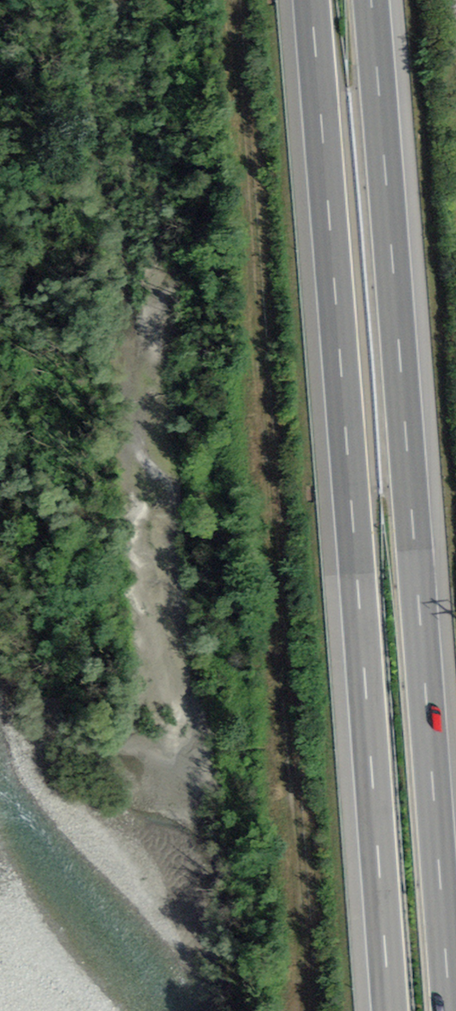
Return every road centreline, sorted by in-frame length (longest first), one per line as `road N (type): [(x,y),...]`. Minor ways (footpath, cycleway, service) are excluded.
road 1 (track): [(222,0),(309,816),(313,1010)]
road 2 (motorway): [(448,1010),(368,0)]
road 3 (motorway): [(310,0),(389,1010)]

